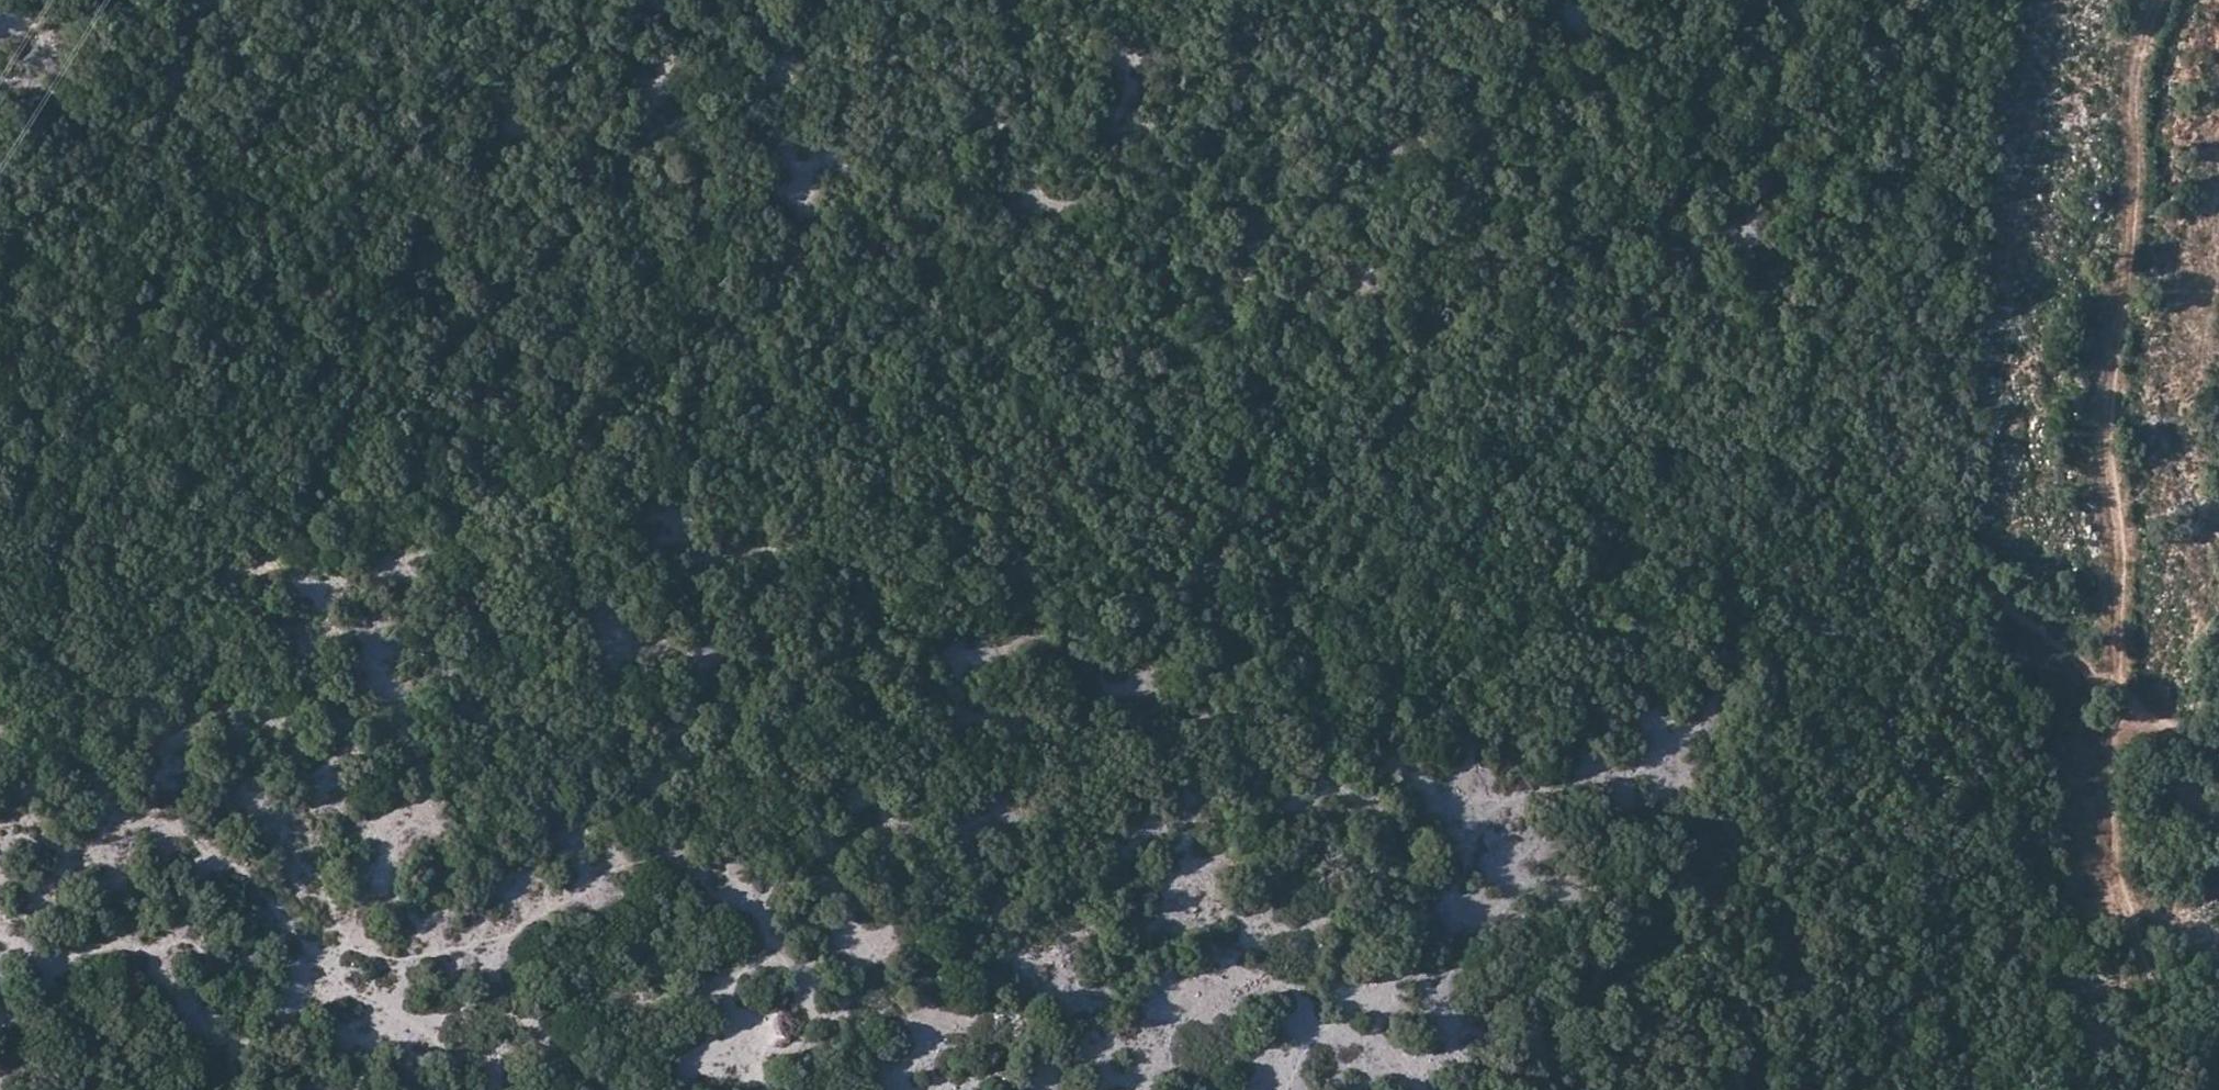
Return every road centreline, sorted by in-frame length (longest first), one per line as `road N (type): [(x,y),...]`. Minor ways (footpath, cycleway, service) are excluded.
road 1 (track): [(2153,0),(2134,62),(2109,448),(2115,711),(2218,738)]

